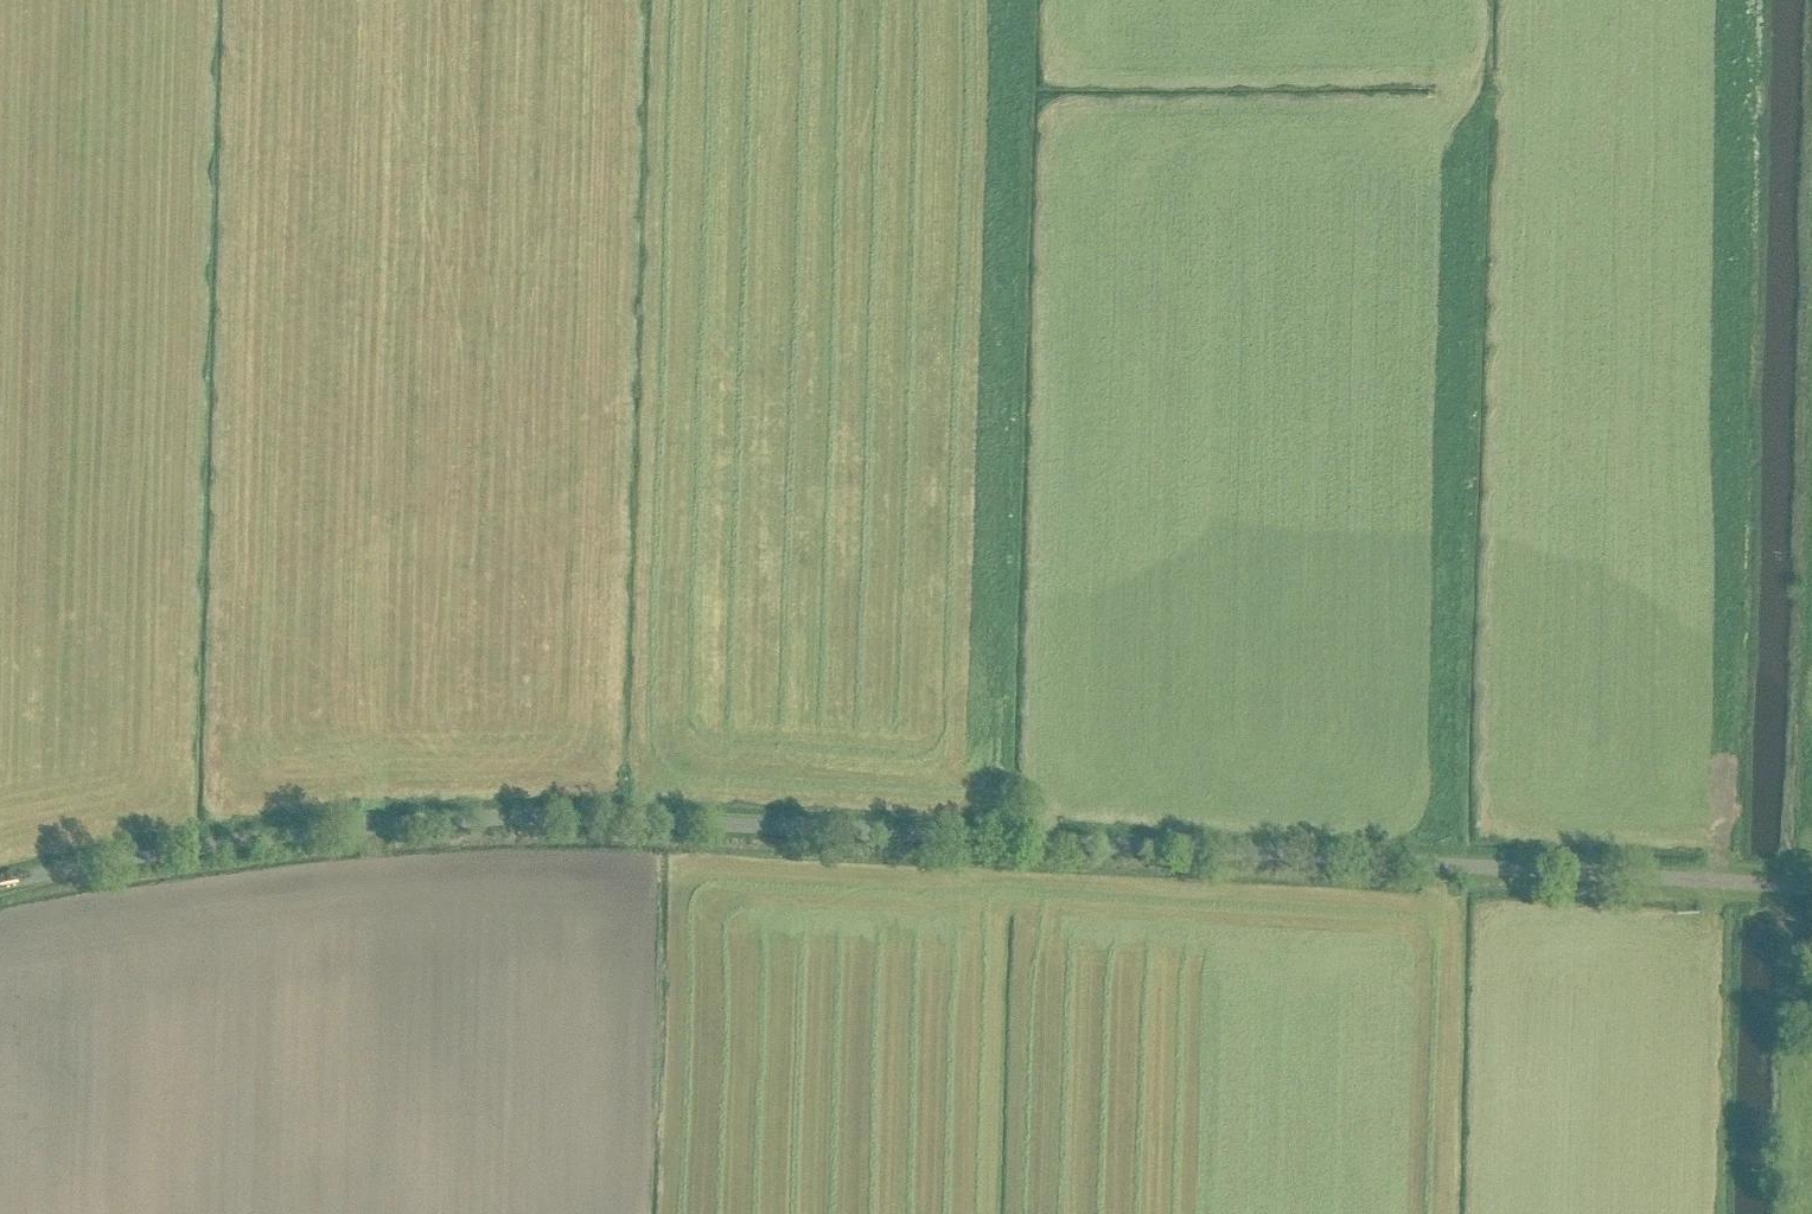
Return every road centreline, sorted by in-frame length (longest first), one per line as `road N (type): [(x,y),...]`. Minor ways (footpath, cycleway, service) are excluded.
road 1 (unclassified): [(1811,888),(503,819)]
road 2 (unclassified): [(0,890),(215,847),(400,823),(503,819)]

